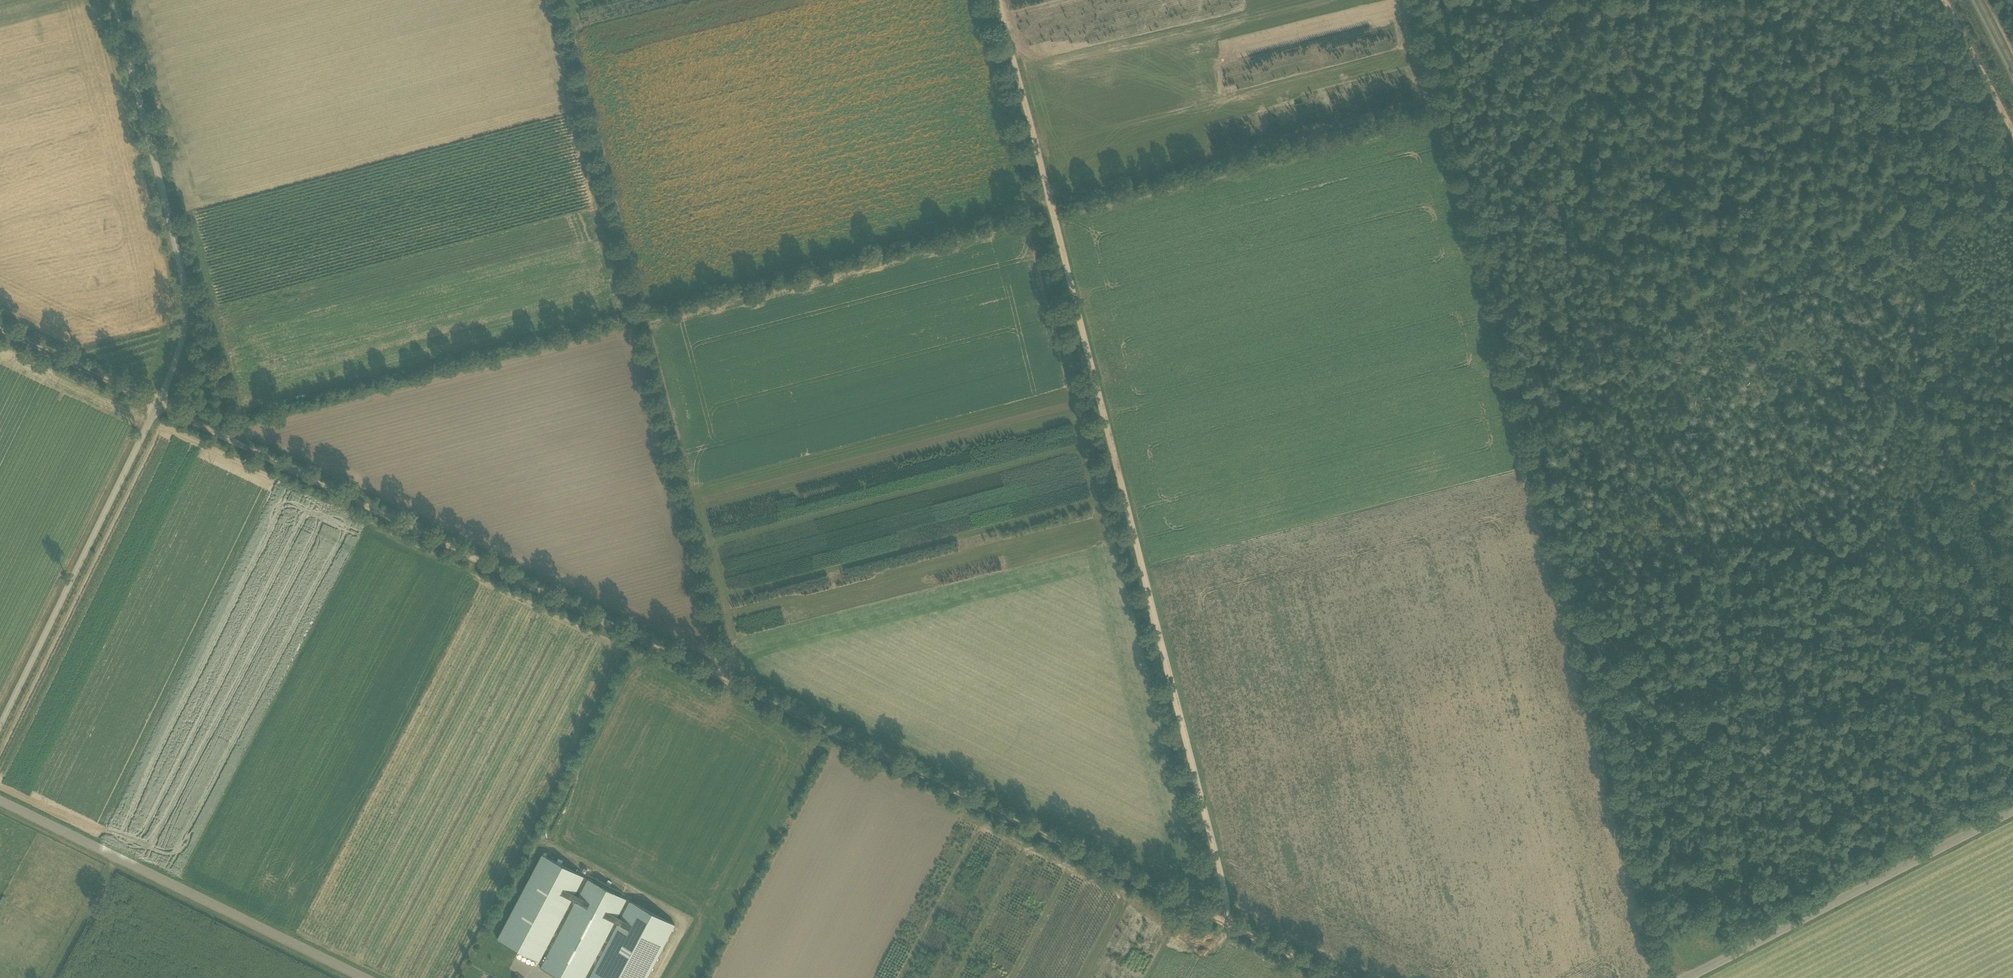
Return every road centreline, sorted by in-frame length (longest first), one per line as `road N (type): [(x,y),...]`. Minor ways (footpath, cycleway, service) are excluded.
road 1 (track): [(0,326),(1220,922)]
road 2 (track): [(1422,0),(1636,858),(1675,977)]
road 3 (track): [(998,0),(1226,909),(1220,922)]
road 4 (unclassified): [(0,720),(175,363),(183,325),(173,238),(115,0)]
road 5 (track): [(2012,633),(1843,0)]
road 6 (unclassified): [(366,977),(0,801)]
road 7 (unclassified): [(1685,977),(2012,810)]
road 8 (track): [(1945,0),(2012,130)]
road 9 (track): [(1220,922),(1335,977)]

